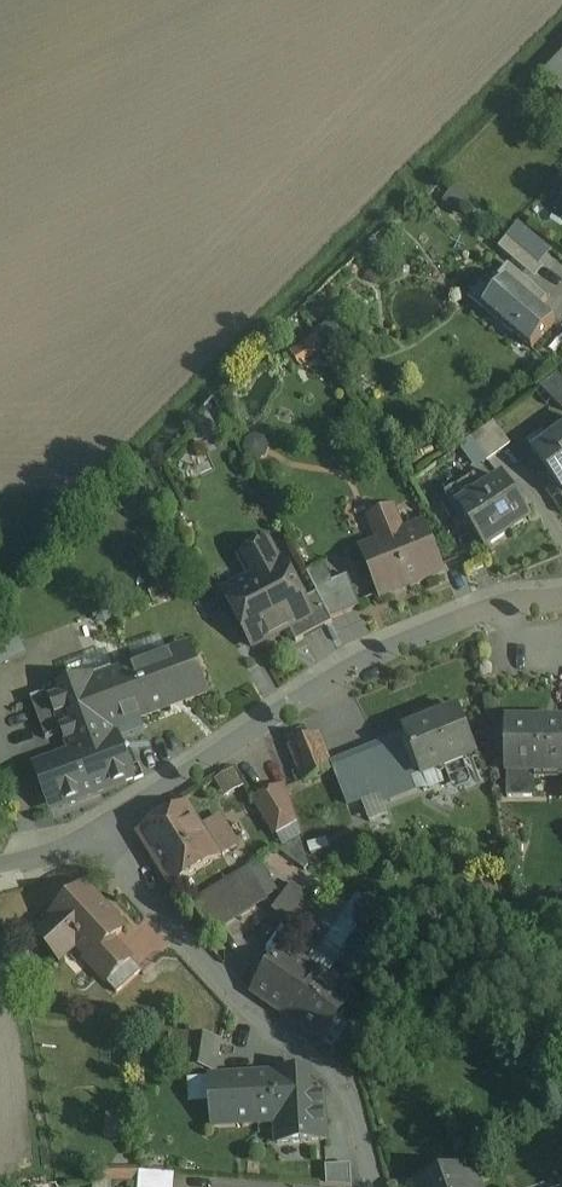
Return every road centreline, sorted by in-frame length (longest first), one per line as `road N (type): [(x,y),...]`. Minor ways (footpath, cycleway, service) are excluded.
road 1 (residential): [(101,835),(353,667),(487,610),(561,601)]
road 2 (residential): [(373,1186),(356,1104),(328,1064),(254,1017),(101,835)]

